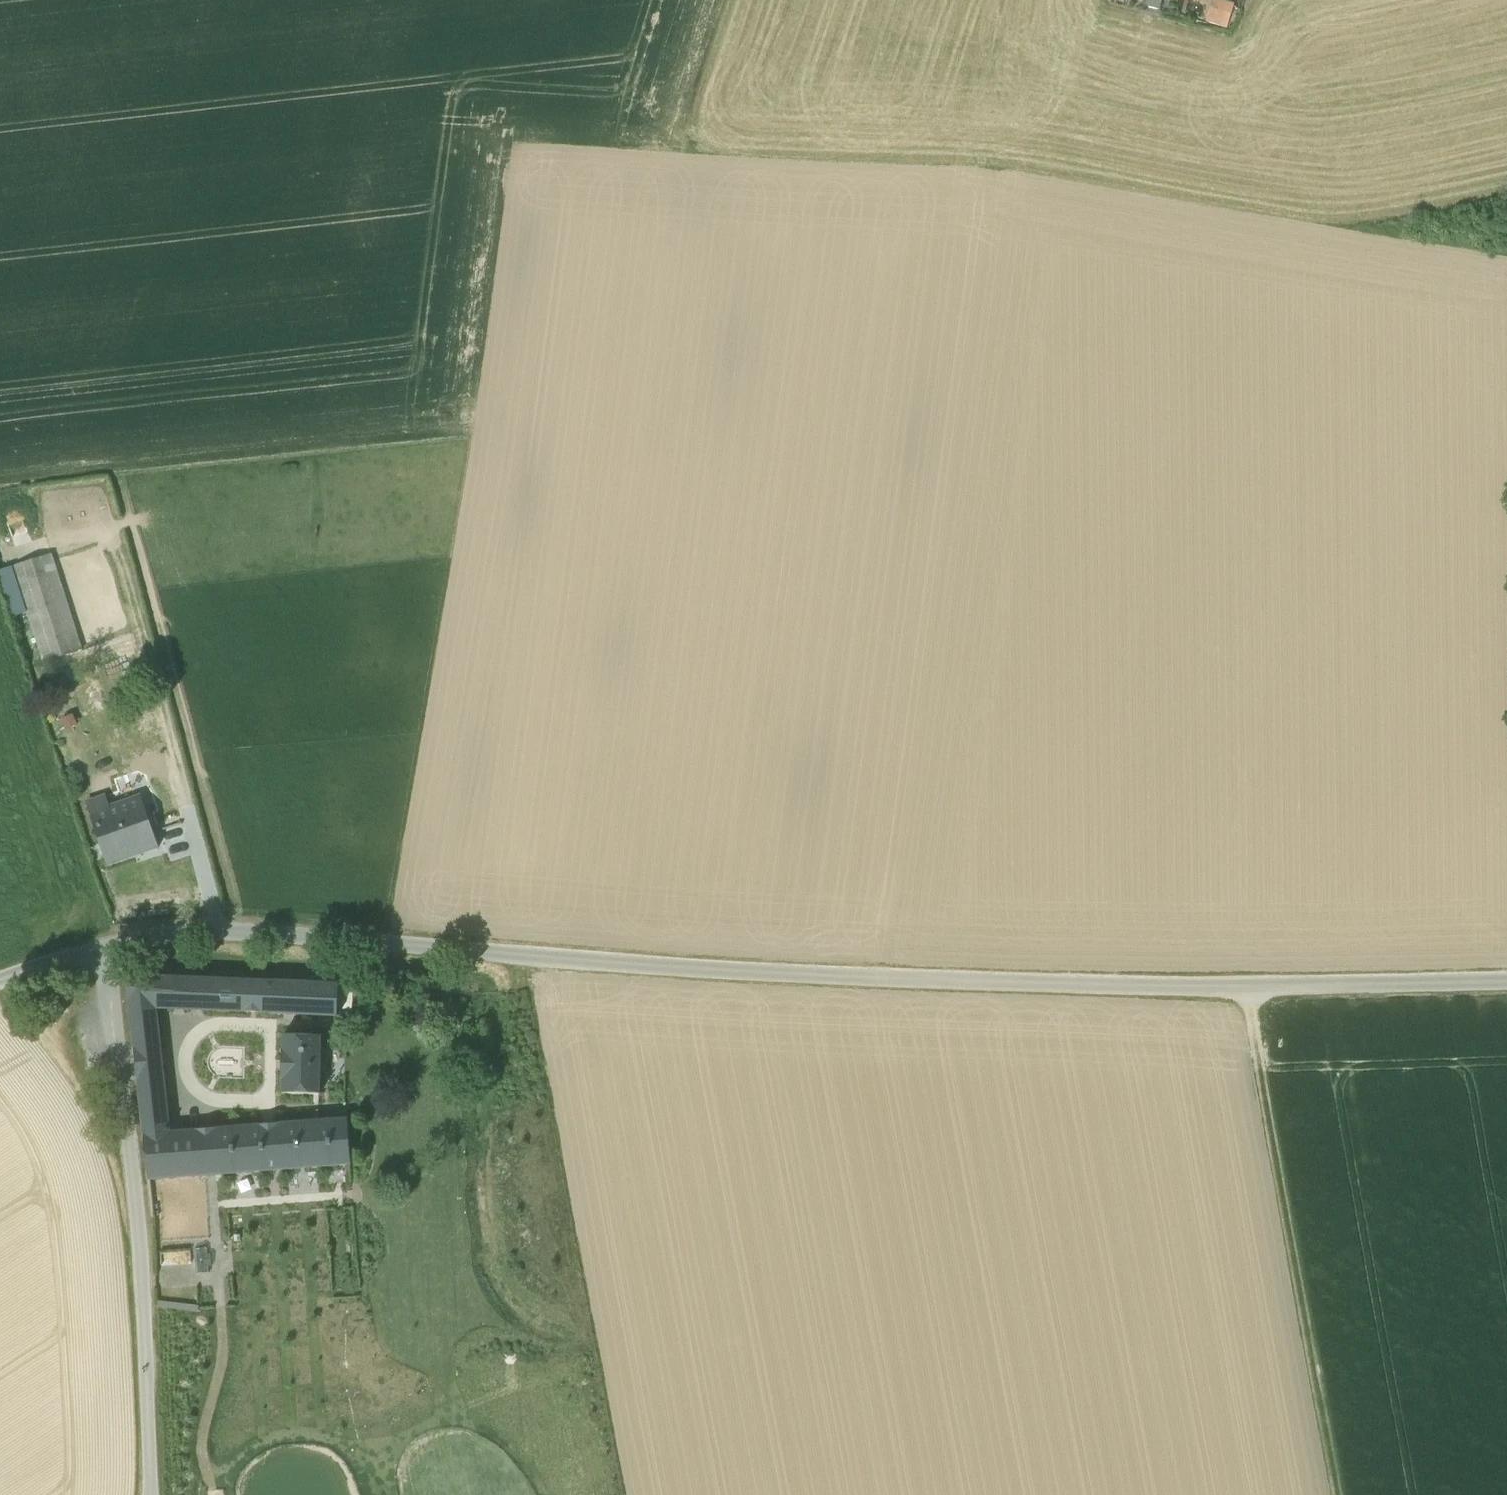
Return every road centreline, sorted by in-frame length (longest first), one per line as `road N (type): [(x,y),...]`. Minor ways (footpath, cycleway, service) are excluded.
road 1 (unclassified): [(111,940),(229,932),(890,980),(1506,987)]
road 2 (unclassified): [(150,1494),(144,1320),(111,940)]

